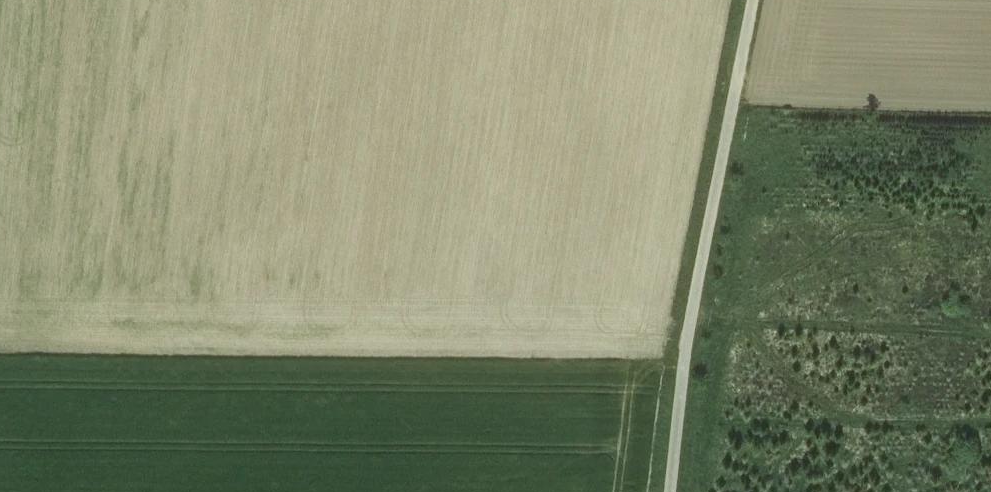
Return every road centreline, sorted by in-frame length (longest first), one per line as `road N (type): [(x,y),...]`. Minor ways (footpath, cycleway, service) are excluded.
road 1 (track): [(673,491),(686,343),(753,0)]

